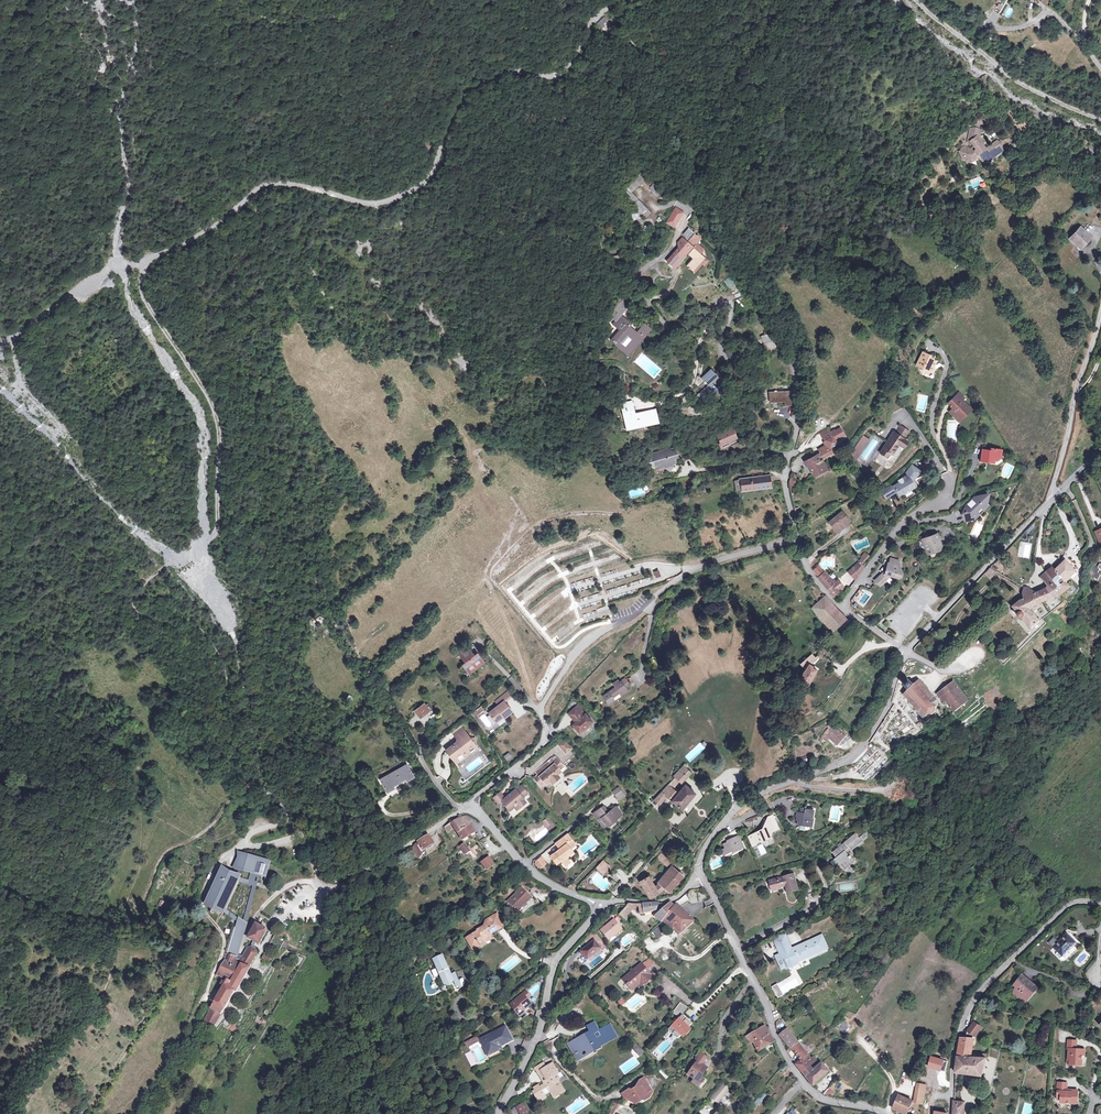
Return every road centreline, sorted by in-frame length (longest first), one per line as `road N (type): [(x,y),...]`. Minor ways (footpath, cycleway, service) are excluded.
road 1 (track): [(618,0),(591,22),(561,74),(509,72),(470,90),(436,167),(408,194),(374,205),(267,184),(195,237),(143,262),(114,264),(0,345)]
road 2 (track): [(147,580),(218,529),(219,438),(207,395),(142,295),(143,262)]
road 3 (unclassified): [(703,875),(705,847),(739,806),(854,757),(888,705),(905,652)]
road 4 (residential): [(889,1113),(821,1098),(787,1060),(703,875)]
road 5 (residential): [(949,1113),(954,1043),(986,981),(1077,898),(1100,900)]
road 6 (unclassified): [(794,349),(764,340),(727,359),(720,349),(732,301),(715,302),(679,331),(631,278)]
road 7 (track): [(264,783),(227,702),(209,637),(133,608),(147,580)]
road 8 (residential): [(496,1113),(533,1047),(555,964),(608,903)]
road 9 (track): [(87,919),(134,910),(167,850),(205,832),(240,792),(264,783)]
road 10 (track): [(1100,120),(1001,71),(915,0)]
road 11 (residential): [(468,804),(546,734),(538,710),(476,645)]
road 12 (residential): [(840,608),(896,530),(950,489),(937,436)]
road 13 (unclassified): [(905,652),(1048,504)]
road 14 (residential): [(1100,316),(1048,504)]
road 15 (residential): [(797,538),(785,483),(797,417),(794,349)]
road 16 (residential): [(630,617),(690,571),(797,538)]
road 17 (track): [(697,198),(662,105),(660,76),(627,37)]
road 18 (residential): [(608,903),(532,875),(468,804)]
road 19 (track): [(791,342),(734,268),(697,198)]
road 20 (residential): [(468,804),(355,875),(317,882)]
road 21 (track): [(420,759),(344,631)]
road 22 (track): [(538,710),(585,642),(630,617)]

